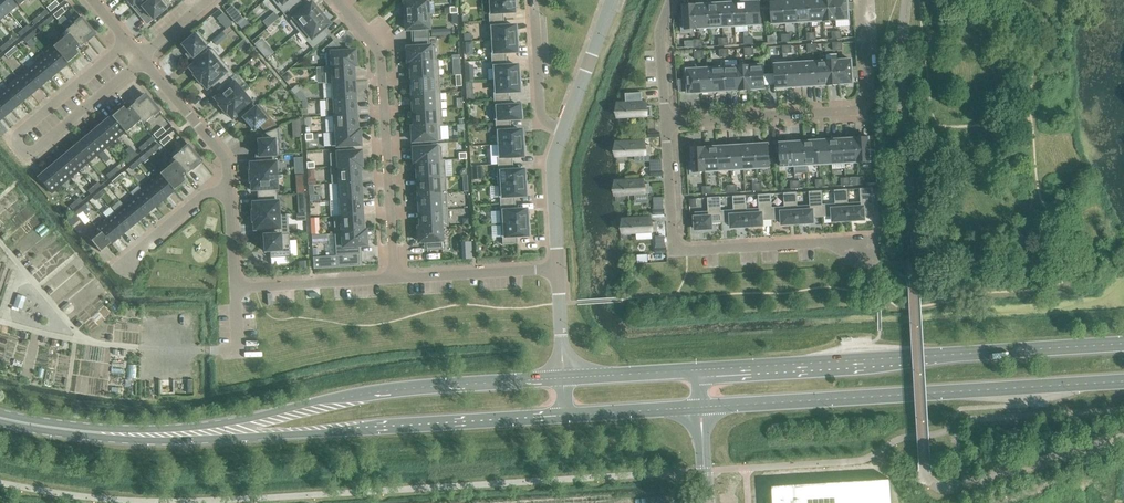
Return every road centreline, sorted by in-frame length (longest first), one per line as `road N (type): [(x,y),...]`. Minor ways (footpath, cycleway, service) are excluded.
road 1 (secondary): [(564,380),(372,393),(163,433),(43,427)]
road 2 (secondary): [(43,427),(162,442),(566,414)]
road 3 (secondary): [(1123,345),(699,372)]
road 4 (secondary): [(701,405),(1123,381)]
road 5 (residential): [(667,121),(674,252),(881,243)]
road 6 (residential): [(862,0),(867,108),(667,121)]
road 7 (residential): [(394,279),(378,52),(334,0)]
road 8 (residential): [(228,178),(236,284),(394,279)]
road 9 (residential): [(394,279),(557,269)]
road 10 (residential): [(20,154),(140,57)]
road 11 (residential): [(140,57),(226,159),(228,178)]
road 12 (residential): [(564,133),(540,113),(533,0)]
road 13 (unclassified): [(564,133),(613,0)]
road 14 (residential): [(122,270),(228,178)]
road 15 (unclassified): [(557,269),(551,167),(564,133)]
road 16 (secondary): [(566,414),(701,405)]
road 17 (secondary): [(699,372),(564,380)]
road 18 (residential): [(667,121),(659,30),(671,0)]

